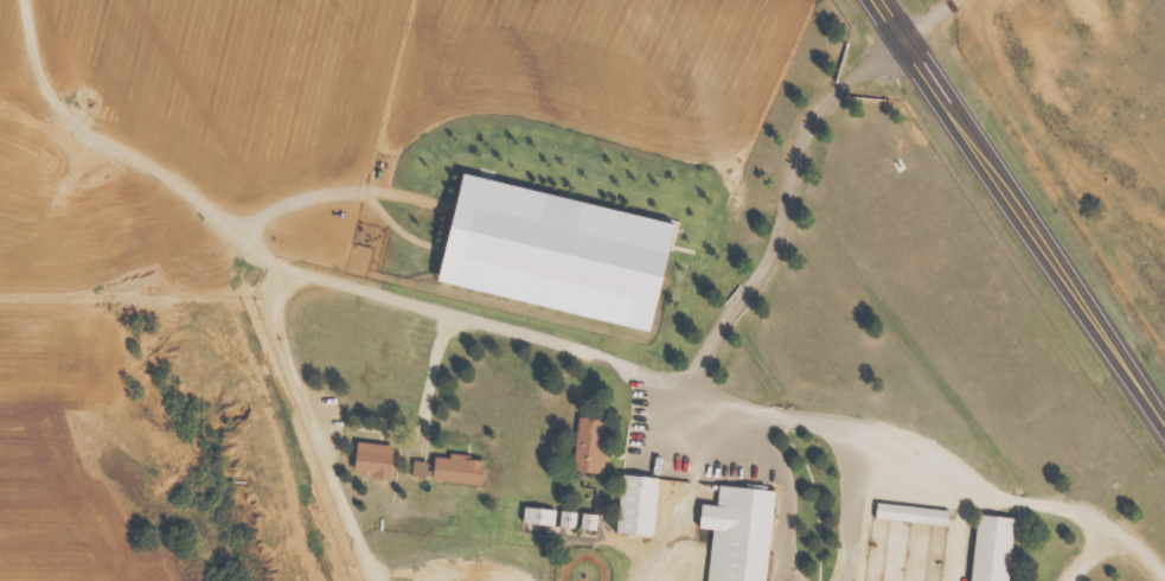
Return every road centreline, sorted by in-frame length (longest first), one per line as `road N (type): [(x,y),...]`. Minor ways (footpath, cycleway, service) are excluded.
road 1 (trunk): [(1164,409),(886,0)]

